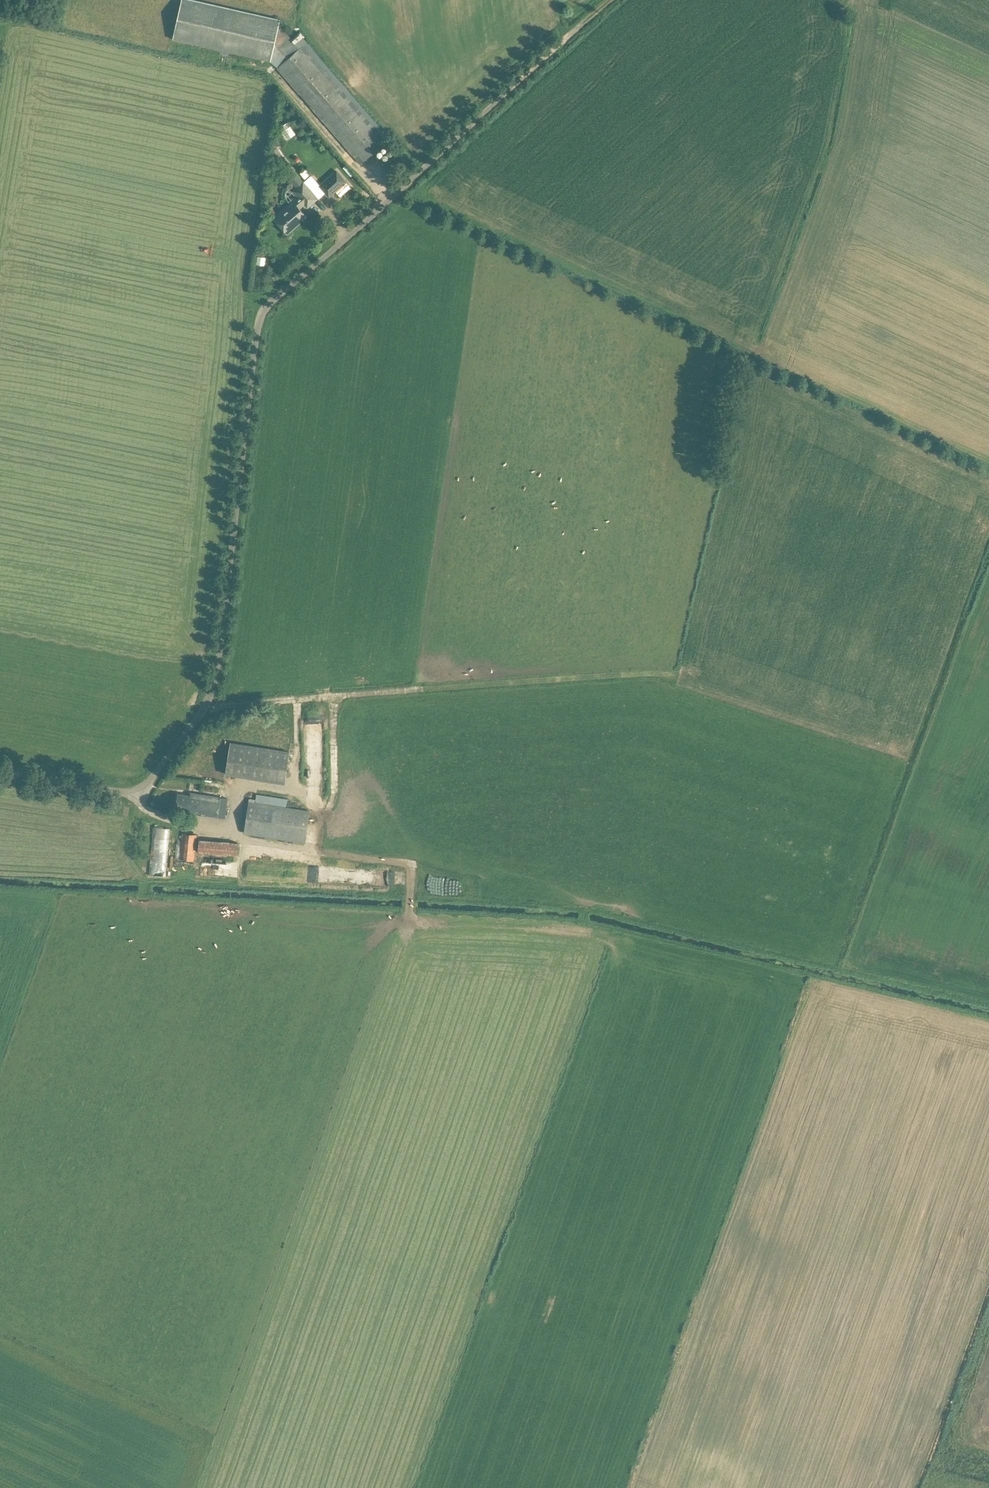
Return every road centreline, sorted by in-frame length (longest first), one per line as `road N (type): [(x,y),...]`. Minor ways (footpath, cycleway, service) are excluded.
road 1 (unclassified): [(0,778),(109,795),(151,782),(194,724),(209,686),(265,305),(569,35)]

